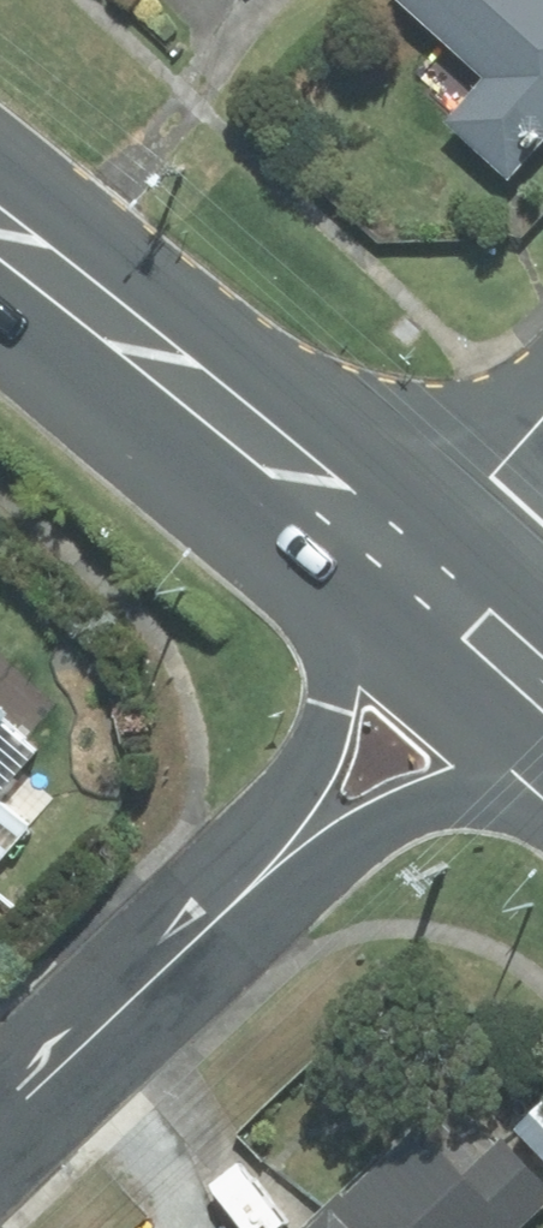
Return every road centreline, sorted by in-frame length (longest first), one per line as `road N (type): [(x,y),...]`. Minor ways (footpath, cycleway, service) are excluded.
road 1 (secondary): [(0,234),(411,566)]
road 2 (tertiary): [(213,923),(329,752),(411,566)]
road 3 (tertiary): [(542,774),(474,783),(400,810),(213,923)]
road 4 (tertiary): [(213,923),(0,1124)]
road 5 (residential): [(411,566),(542,421)]
road 6 (secondary): [(542,685),(411,566)]

